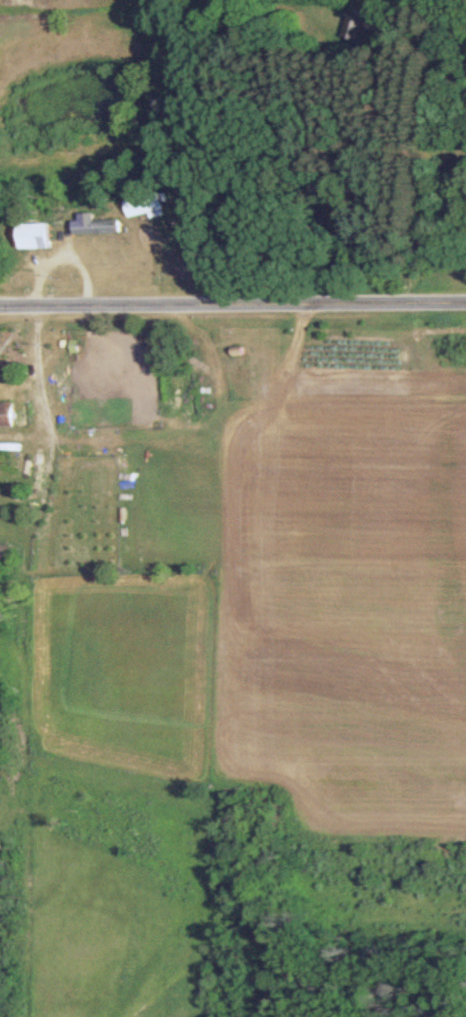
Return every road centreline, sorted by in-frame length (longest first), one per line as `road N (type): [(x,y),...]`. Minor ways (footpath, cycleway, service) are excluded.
road 1 (tertiary): [(0,305),(465,301)]

